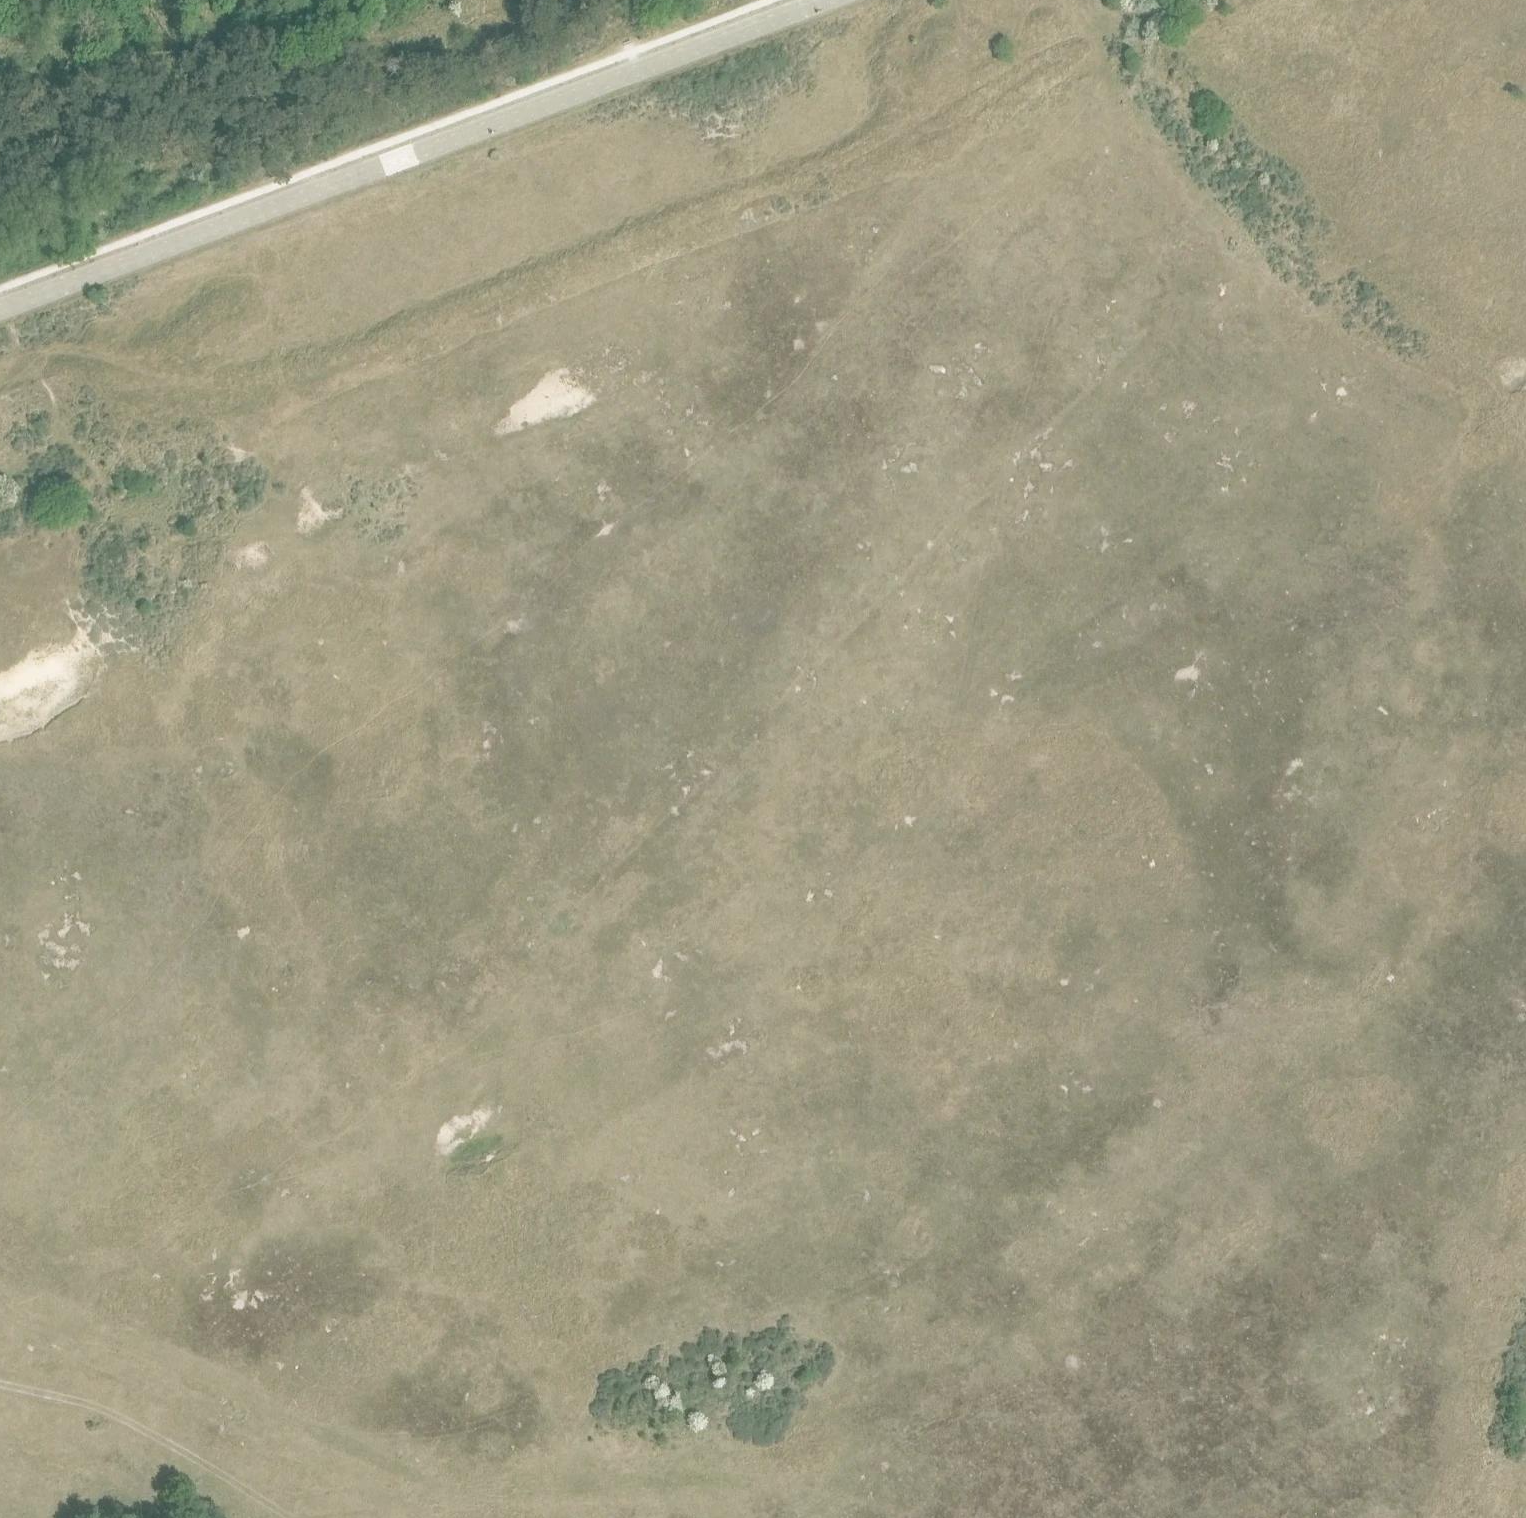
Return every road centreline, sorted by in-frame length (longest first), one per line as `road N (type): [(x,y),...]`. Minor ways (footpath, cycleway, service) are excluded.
road 1 (track): [(290,1517),(109,1409),(0,1385)]

